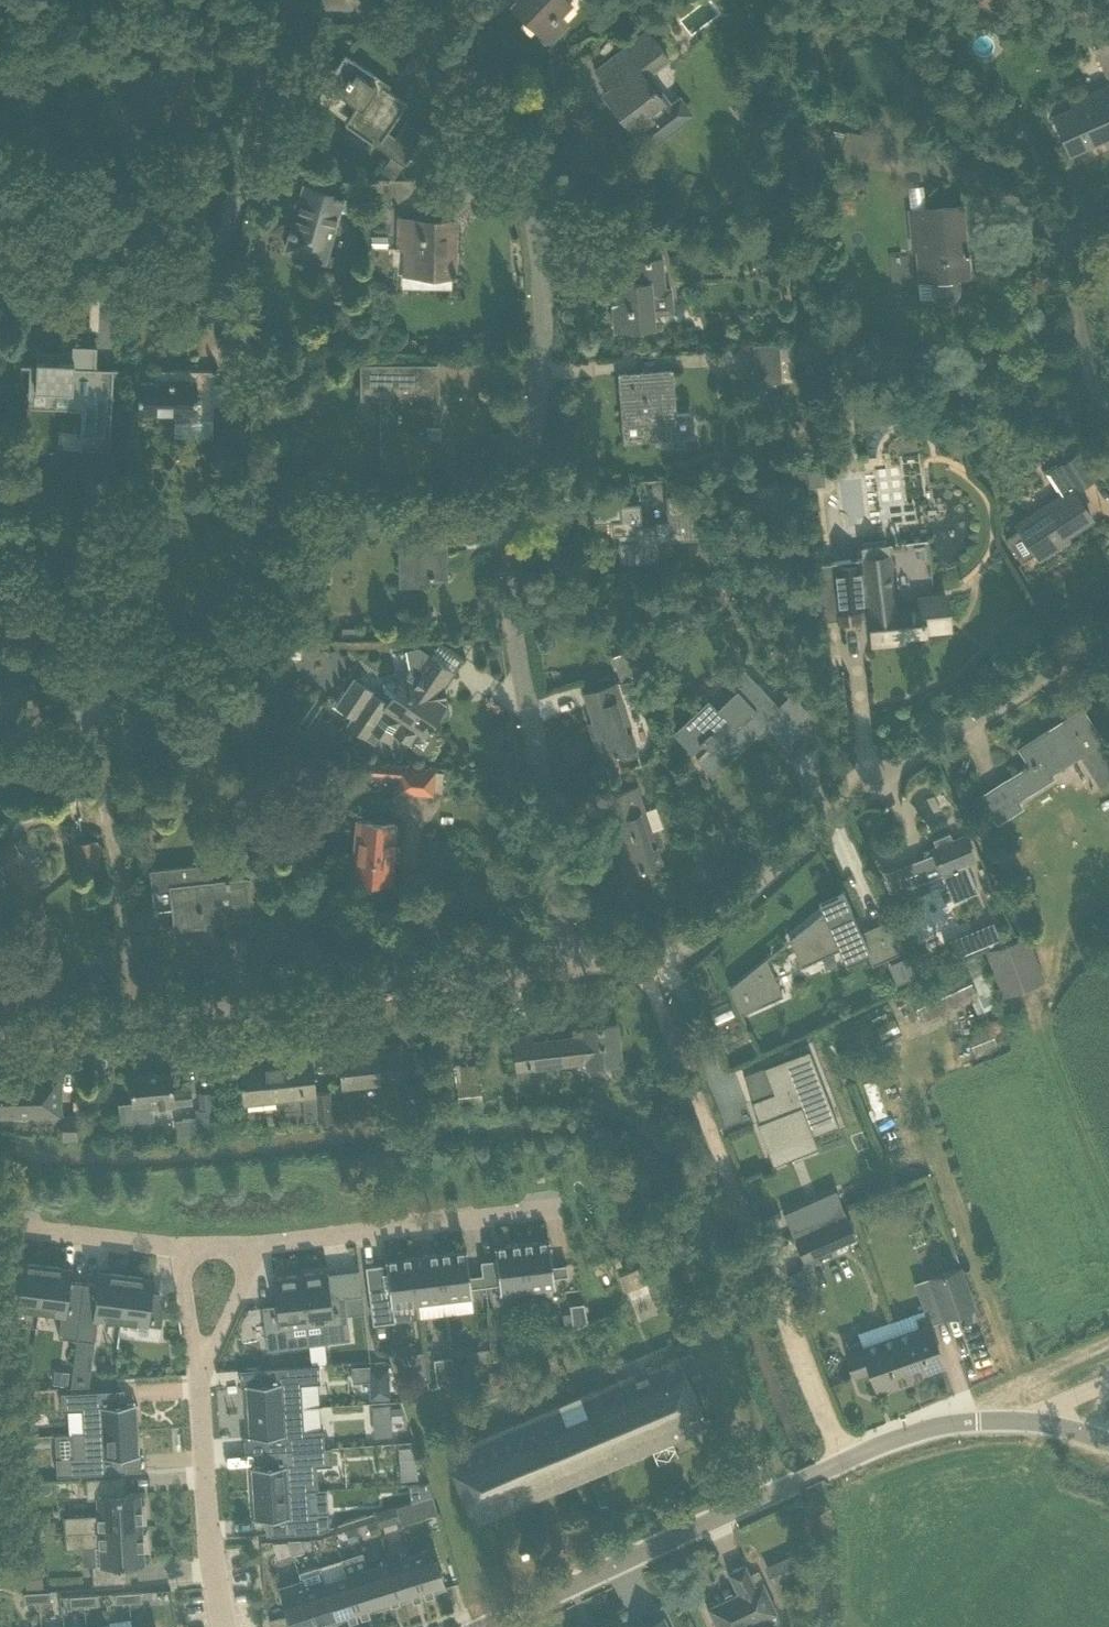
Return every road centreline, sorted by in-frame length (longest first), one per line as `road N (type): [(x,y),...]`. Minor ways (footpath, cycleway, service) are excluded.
road 1 (residential): [(560,964),(516,564),(549,318),(542,241),(516,155),(467,75),(432,41),(376,19),(301,14),(272,39),(214,253),(159,283),(123,288),(0,259)]
road 2 (residential): [(560,964),(674,959),(845,807),(1108,629)]
road 3 (residential): [(0,1036),(560,964)]
road 4 (track): [(835,1463),(687,1101),(654,965)]
road 5 (residential): [(204,1257),(195,1317),(204,1486),(224,1626)]
road 6 (residential): [(204,1257),(548,1210)]
road 7 (residential): [(492,1622),(795,1482)]
road 8 (unclassified): [(1108,1439),(979,1423),(835,1463)]
road 9 (residential): [(1108,222),(1069,245),(1074,306),(1108,404)]
road 10 (residential): [(12,1227),(204,1257)]

